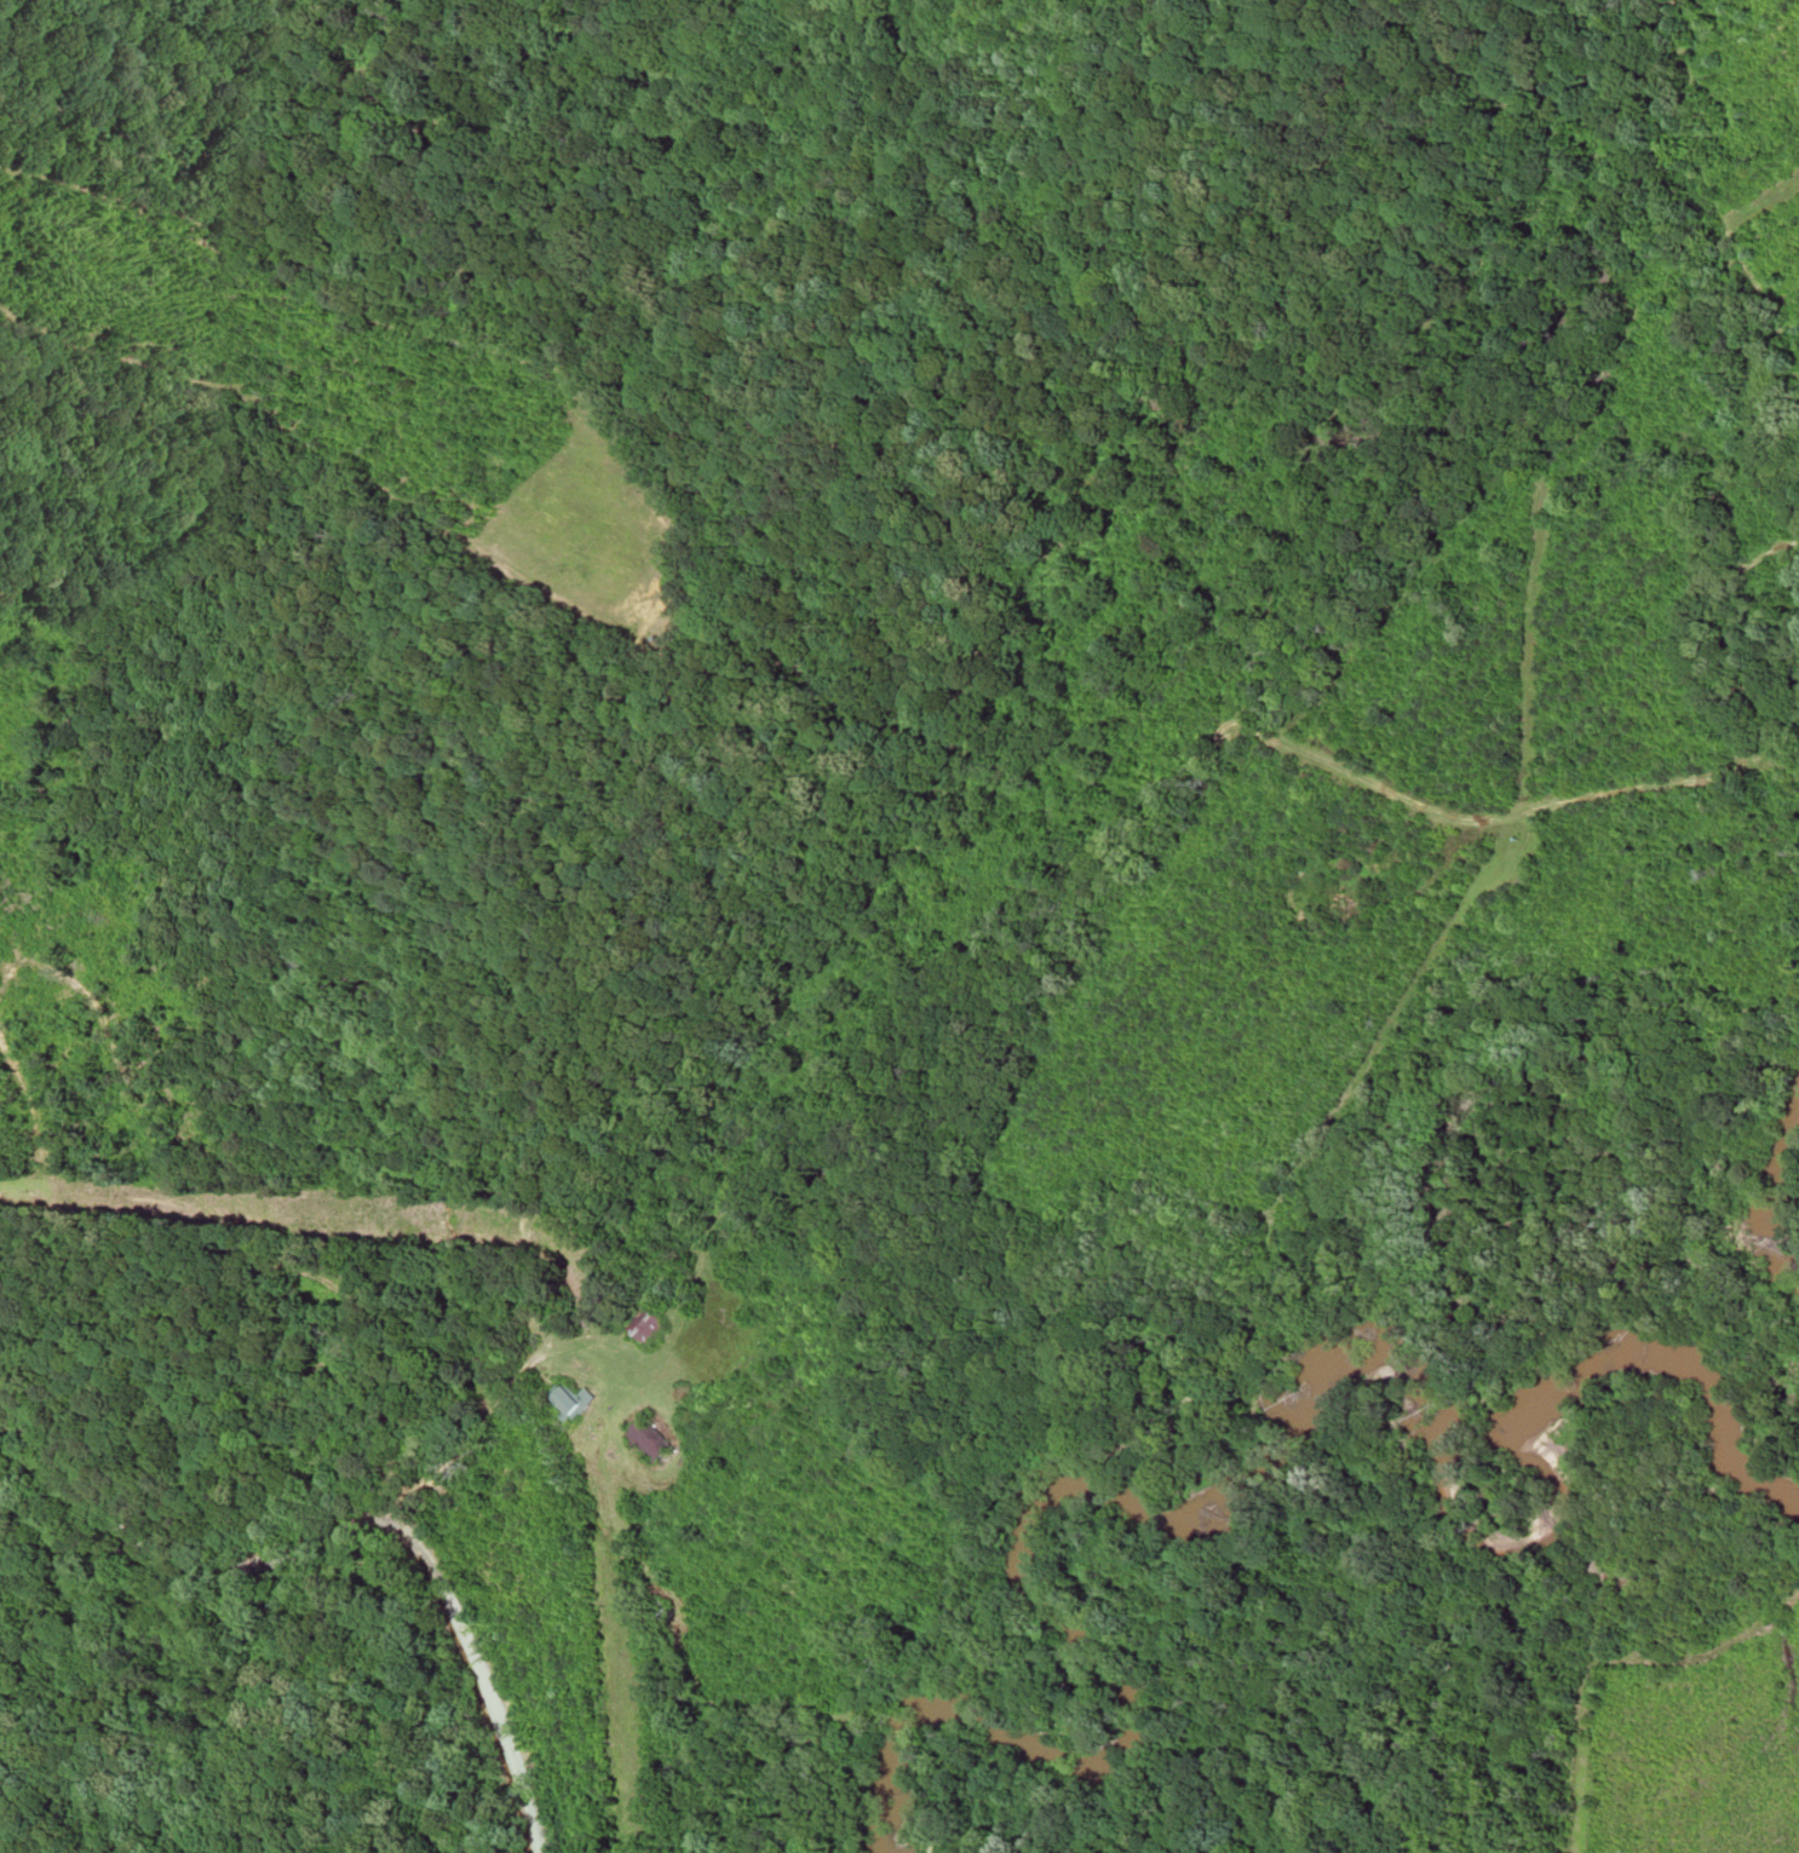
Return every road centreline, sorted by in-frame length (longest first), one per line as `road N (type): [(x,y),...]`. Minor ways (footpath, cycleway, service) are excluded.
road 1 (residential): [(0,1380),(157,1530),(435,1548),(484,1691),(528,1734),(534,1852)]

